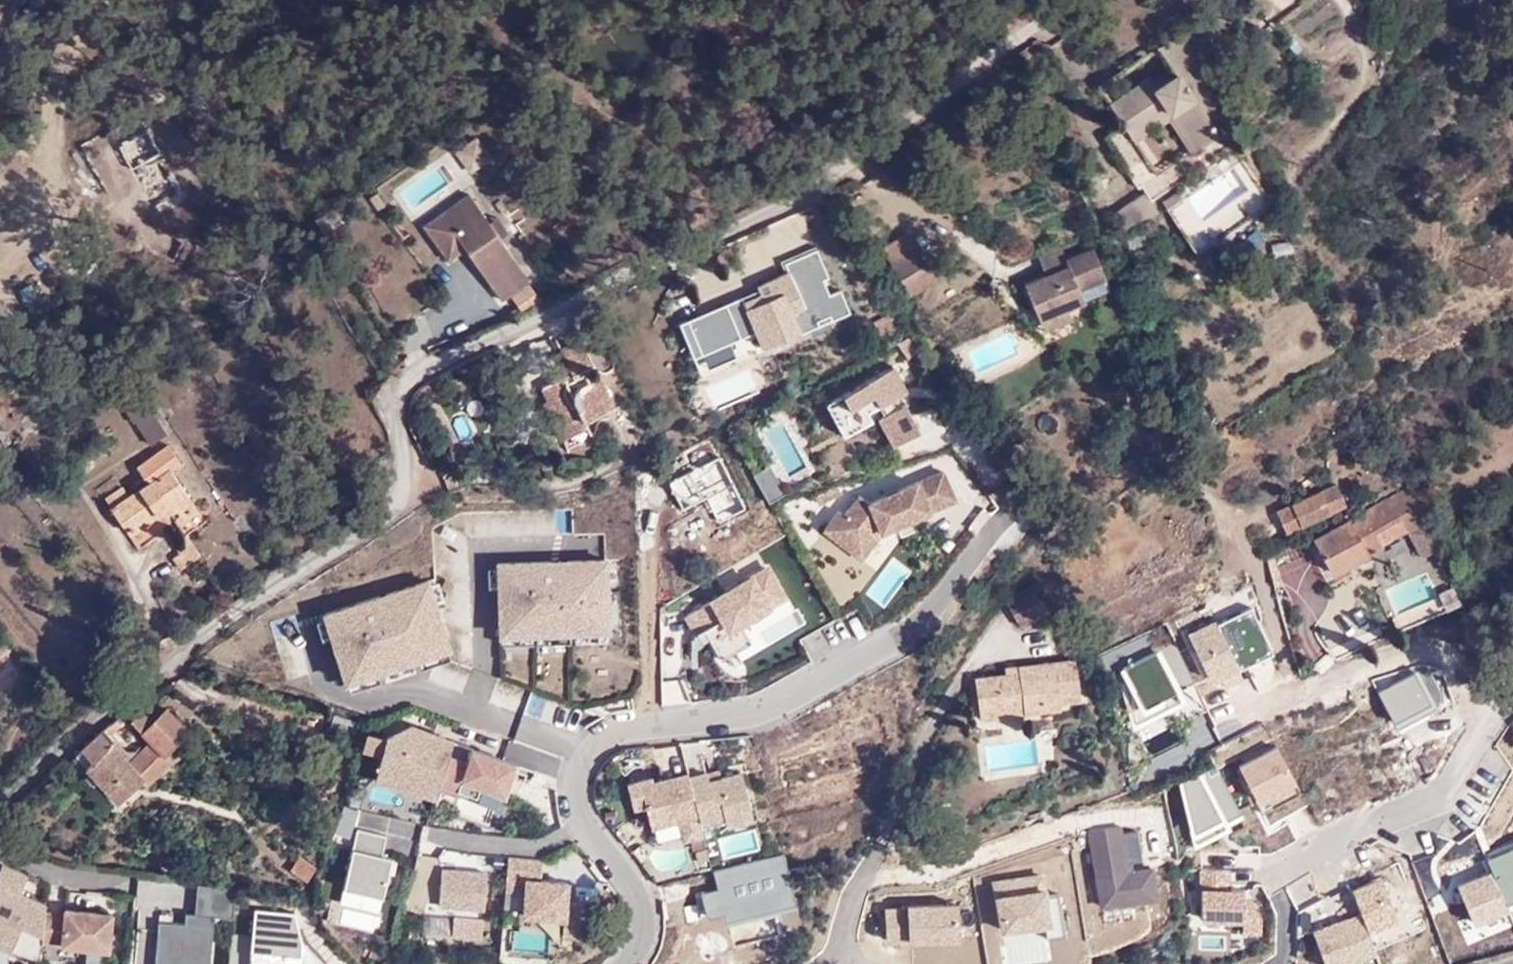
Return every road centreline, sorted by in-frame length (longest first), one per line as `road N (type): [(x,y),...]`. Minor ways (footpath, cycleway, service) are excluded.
road 1 (unclassified): [(0,812),(139,672),(396,515),(409,494),(400,418),(409,385),(425,369),(757,214),(875,147),(1081,0)]
road 2 (residential): [(632,963),(647,924),(578,805),(580,777),(601,747),(628,731),(760,713),(822,689),(896,644)]
road 3 (residential): [(1512,698),(1493,709),(1440,798),(1264,880)]

